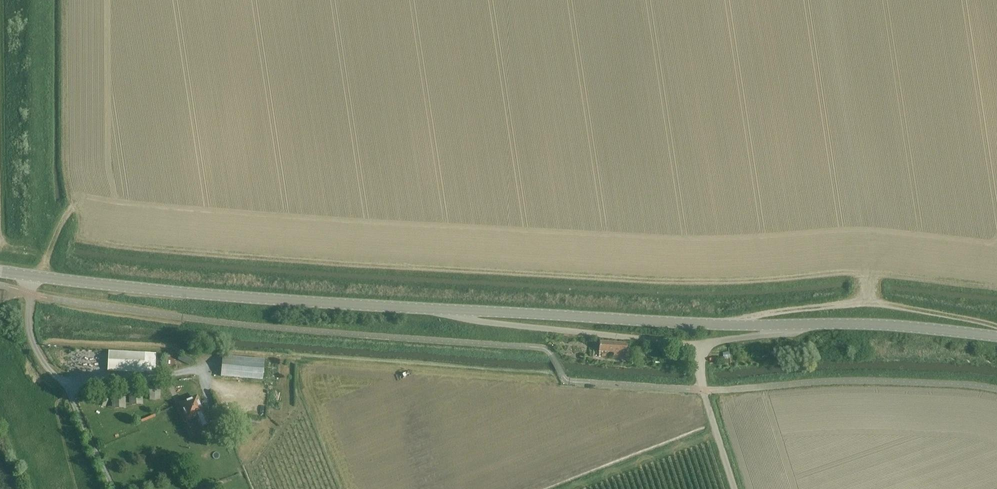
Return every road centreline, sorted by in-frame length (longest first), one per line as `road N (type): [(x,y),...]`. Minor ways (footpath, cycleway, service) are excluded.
road 1 (secondary): [(0,272),(187,294),(452,310)]
road 2 (secondary): [(452,310),(781,325)]
road 3 (unclassified): [(452,310),(483,323),(697,346)]
road 4 (secondary): [(781,325),(996,337)]
road 5 (unclassified): [(734,488),(697,346)]

